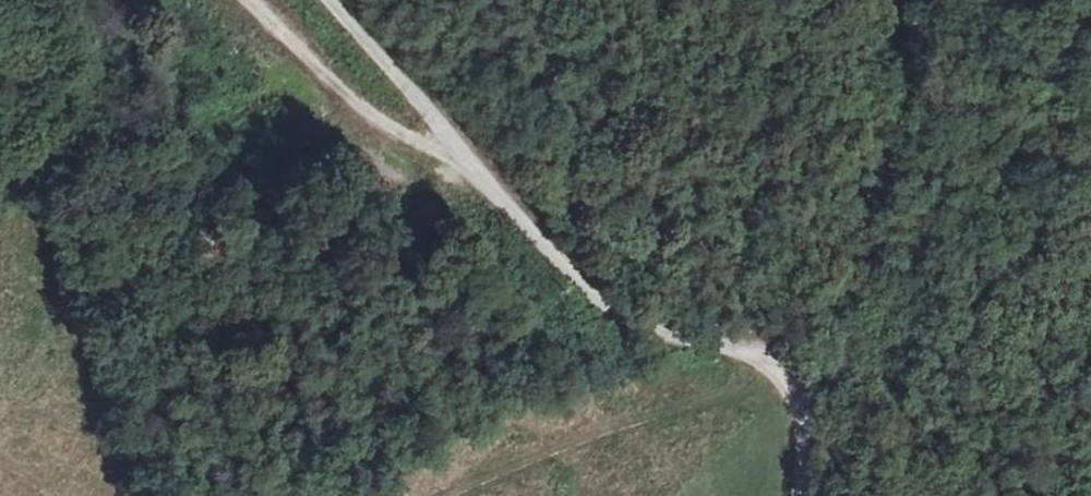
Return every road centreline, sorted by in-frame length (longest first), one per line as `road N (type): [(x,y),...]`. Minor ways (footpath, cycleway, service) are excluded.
road 1 (track): [(813,495),(811,423),(796,381),(740,350),(605,301),(455,150),(329,0)]
road 2 (track): [(779,369),(844,280),(871,202),(887,118),(891,0)]
road 3 (track): [(251,0),(360,111),(408,139),(455,150)]
road 4 (track): [(86,0),(70,86),(0,182)]

